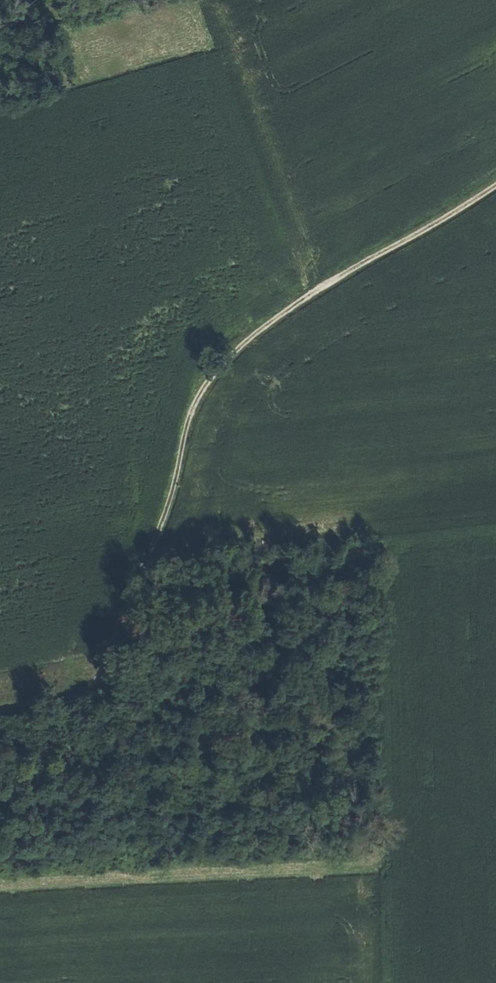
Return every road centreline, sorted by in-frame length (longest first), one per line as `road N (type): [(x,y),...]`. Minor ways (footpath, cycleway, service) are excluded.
road 1 (track): [(495,185),(246,338),(208,385),(190,424),(152,552),(99,687),(75,701),(0,711)]

